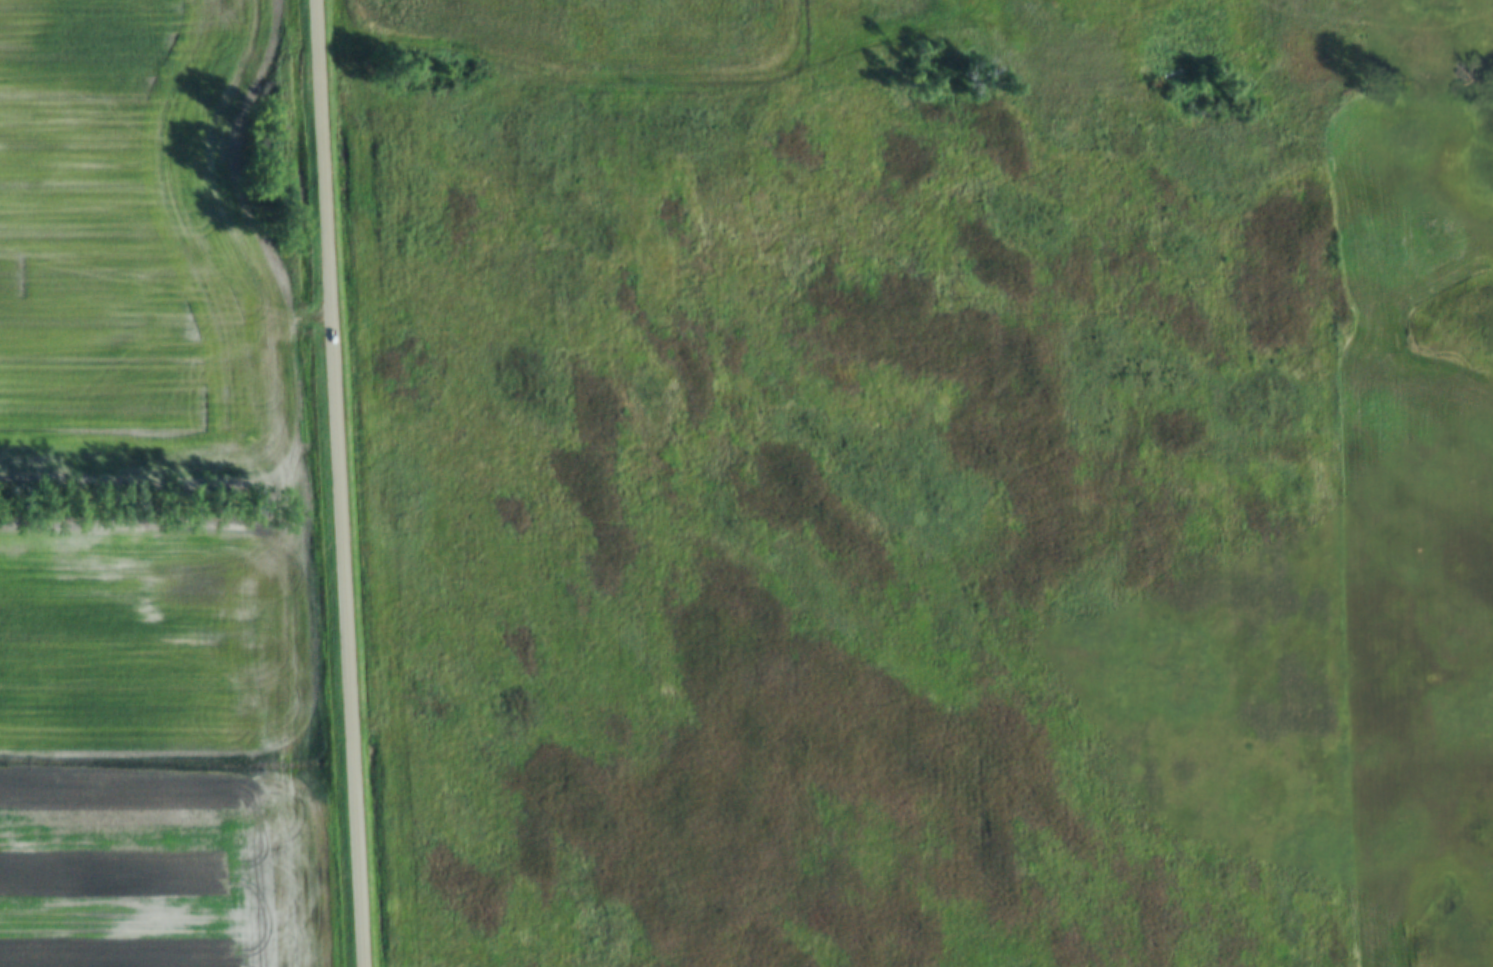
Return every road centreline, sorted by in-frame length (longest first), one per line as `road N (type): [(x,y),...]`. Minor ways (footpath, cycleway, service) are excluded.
road 1 (residential): [(369,966),(321,0)]

